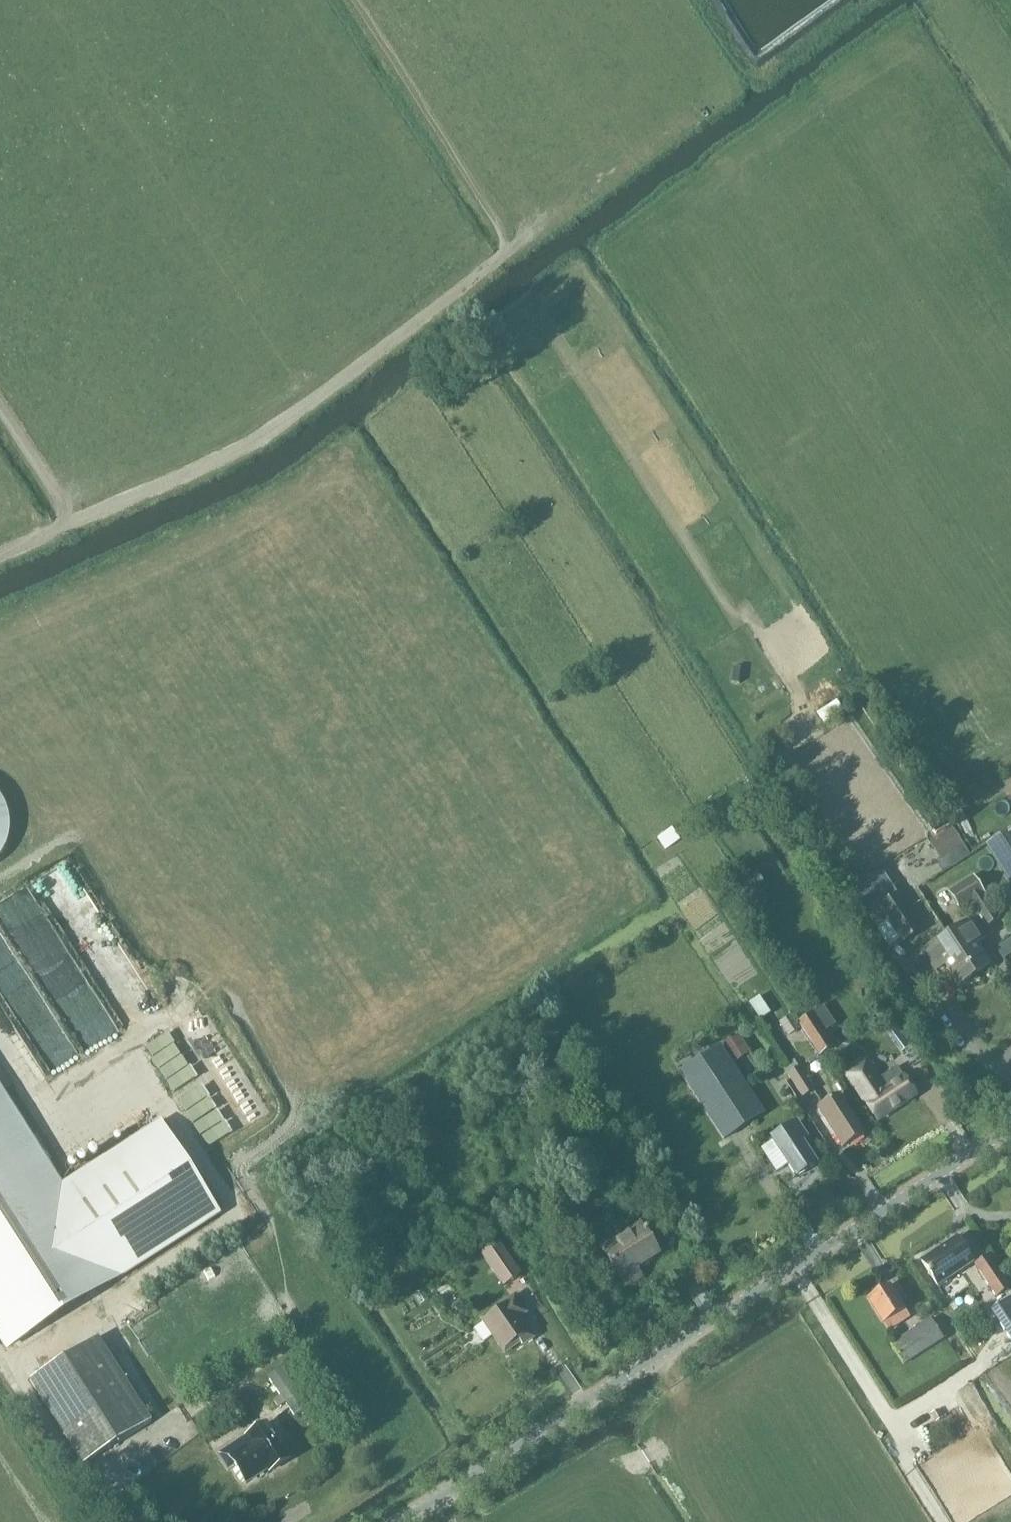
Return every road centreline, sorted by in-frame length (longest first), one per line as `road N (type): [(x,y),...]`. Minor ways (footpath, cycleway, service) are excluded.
road 1 (unclassified): [(400,1521),(1010,1130)]

